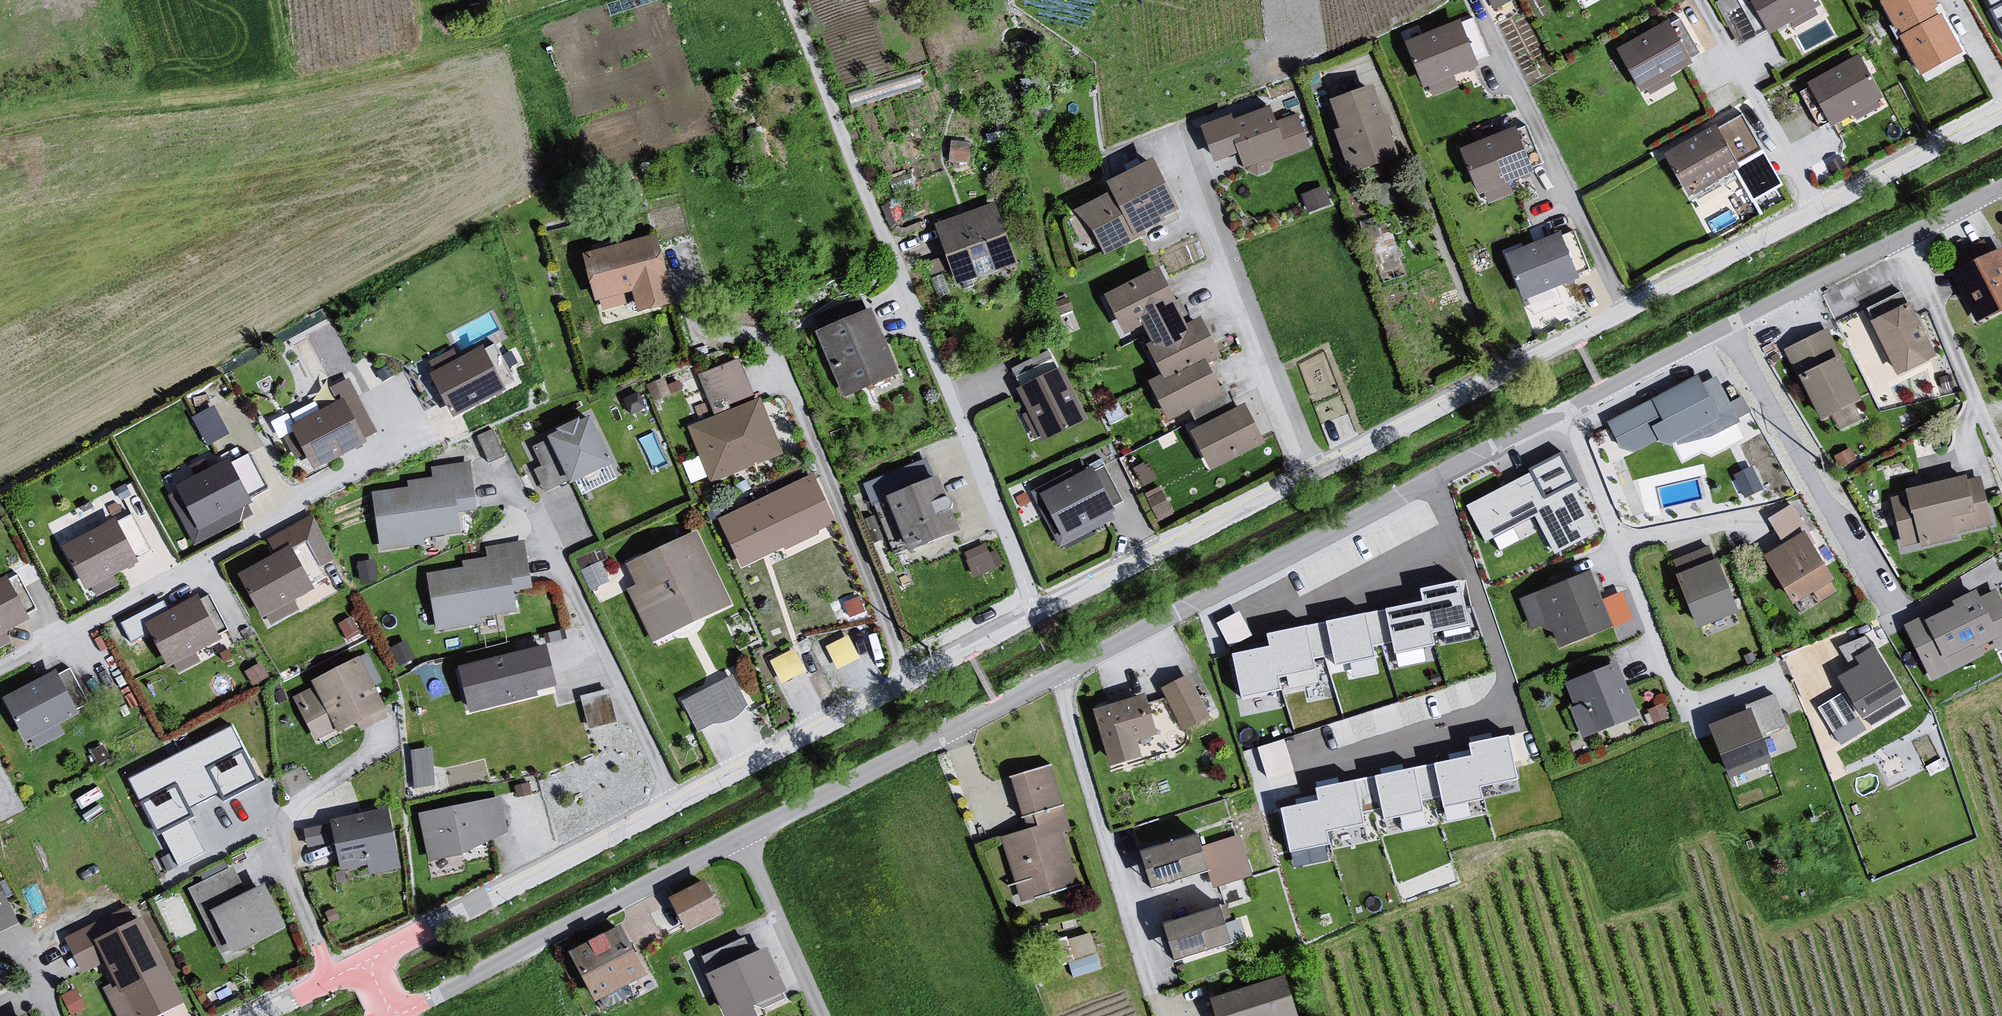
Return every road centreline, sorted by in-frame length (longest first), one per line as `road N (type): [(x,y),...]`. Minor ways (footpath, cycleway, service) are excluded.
road 1 (residential): [(396,1015),(1566,410)]
road 2 (residential): [(1037,613),(2001,117)]
road 3 (residential): [(368,962),(1037,613)]
road 4 (residential): [(1037,613),(789,0)]
road 5 (residential): [(1566,410),(2001,195)]
road 6 (residential): [(1566,410),(1678,693),(1706,699),(1776,672)]

